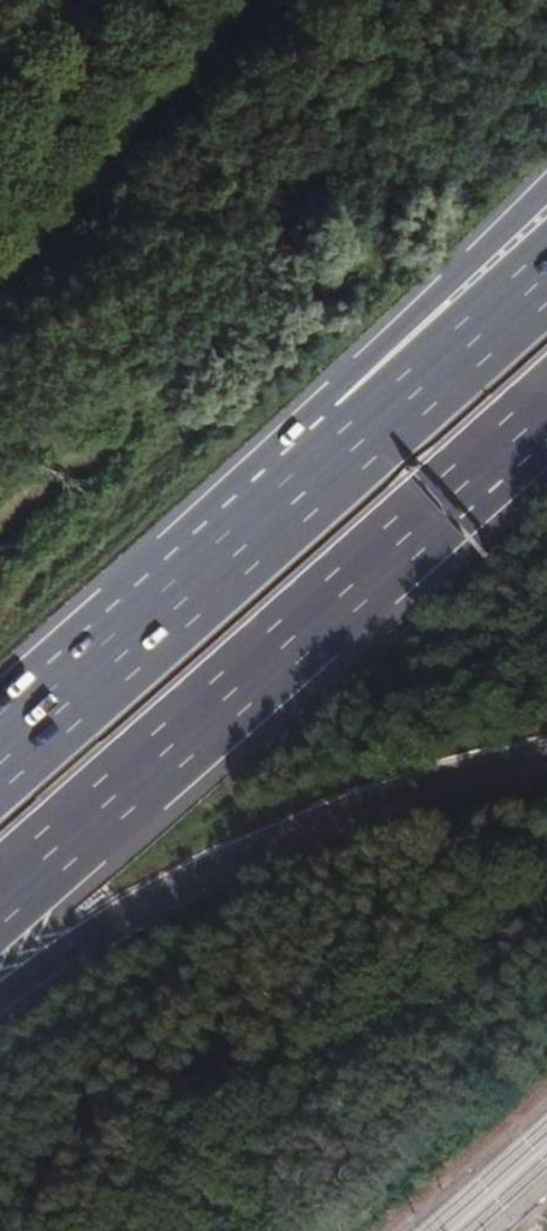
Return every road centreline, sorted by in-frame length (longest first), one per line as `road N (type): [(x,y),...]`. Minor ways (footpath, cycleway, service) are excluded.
road 1 (motorway): [(0,895),(546,410)]
road 2 (motorway): [(0,999),(130,910),(211,866),(402,792),(546,755)]
road 3 (motorway): [(363,438),(0,759)]
road 4 (track): [(0,262),(242,0)]
road 5 (motorway): [(546,186),(506,230),(363,438)]
road 6 (motorway): [(546,272),(363,438)]

